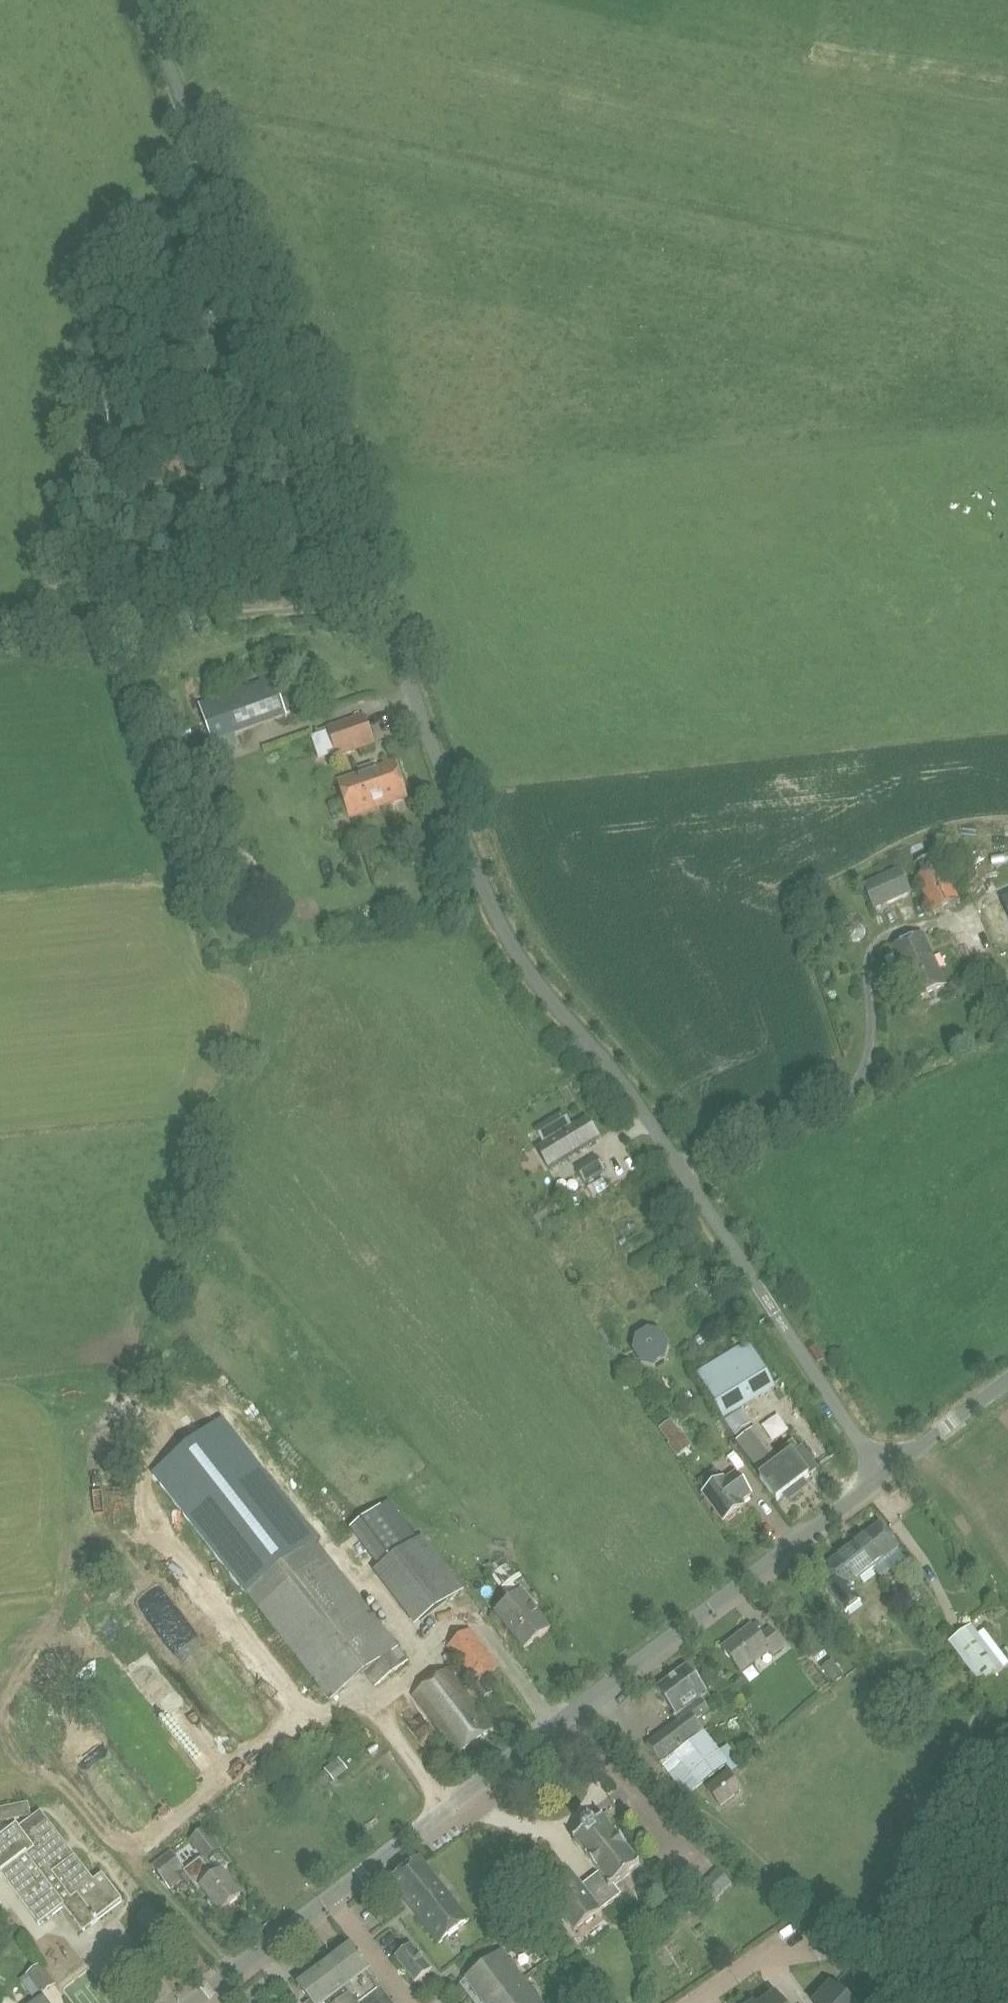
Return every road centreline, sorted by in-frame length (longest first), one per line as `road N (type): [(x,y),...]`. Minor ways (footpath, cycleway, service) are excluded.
road 1 (unclassified): [(883,1477),(698,1190),(513,947),(470,857),(378,597),(145,0)]
road 2 (tertiary): [(335,1893),(883,1477)]
road 3 (tertiary): [(191,2002),(335,1893)]
road 4 (tertiary): [(883,1477),(1007,1381)]
road 5 (residential): [(335,1893),(411,2002)]
road 6 (residential): [(698,2002),(804,1936)]

